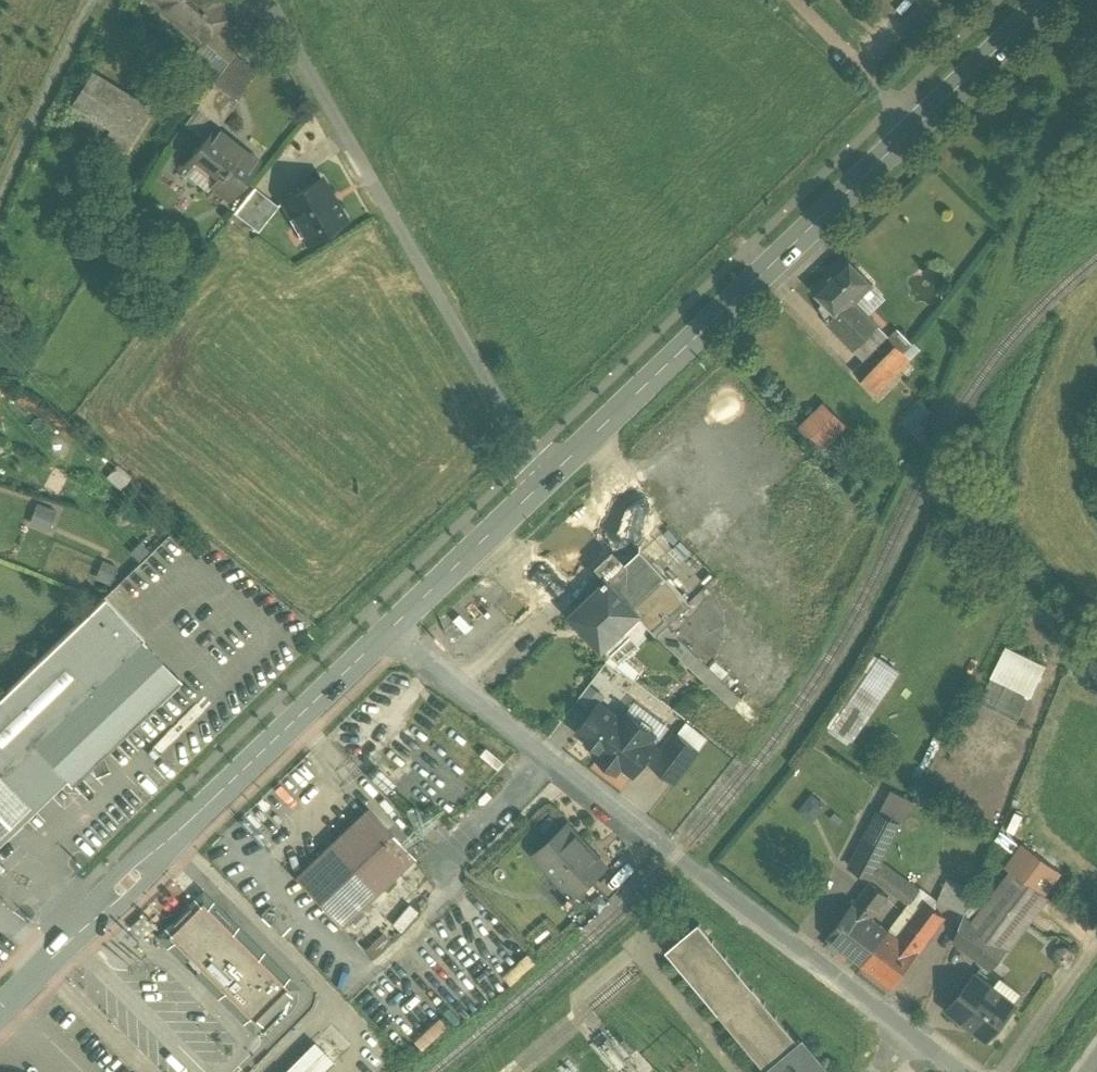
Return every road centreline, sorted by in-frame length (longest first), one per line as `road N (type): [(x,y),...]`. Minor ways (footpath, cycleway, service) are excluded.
road 1 (secondary): [(1053,0),(391,629)]
road 2 (residential): [(967,1071),(676,860),(391,629)]
road 3 (secondary): [(391,629),(0,1010)]

